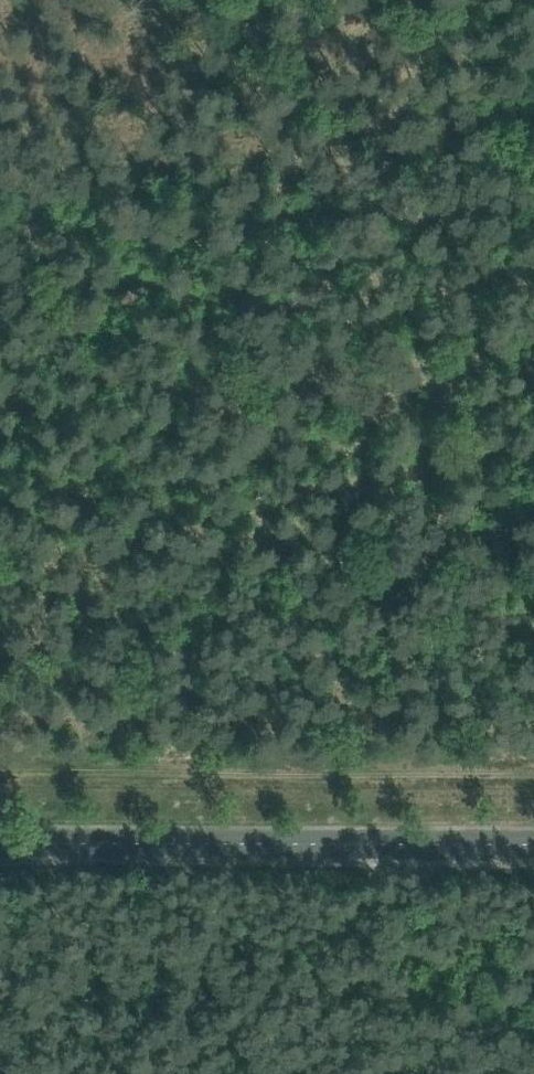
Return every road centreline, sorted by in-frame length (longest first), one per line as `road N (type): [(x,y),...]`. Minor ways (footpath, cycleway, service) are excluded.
road 1 (track): [(0,770),(533,769)]
road 2 (unclassified): [(533,844),(0,843)]

